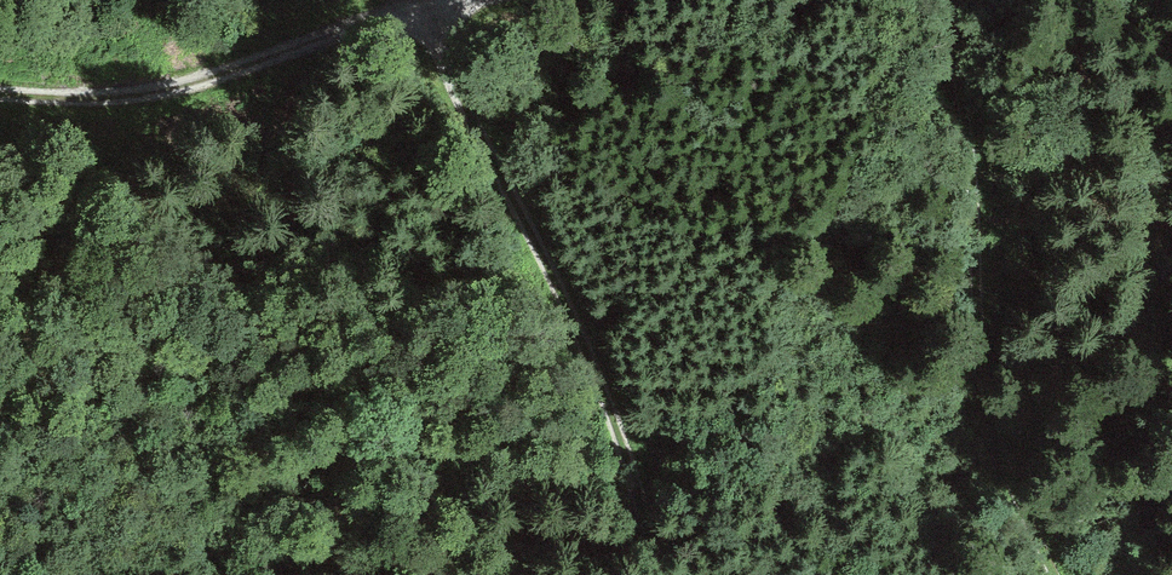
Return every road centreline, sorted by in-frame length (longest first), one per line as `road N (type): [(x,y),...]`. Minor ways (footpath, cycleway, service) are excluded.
road 1 (track): [(645,574),(596,363),(492,175),(432,11)]
road 2 (track): [(951,0),(963,55),(968,267),(996,472),(1048,574)]
road 3 (track): [(432,11),(189,89),(81,102),(0,96)]

